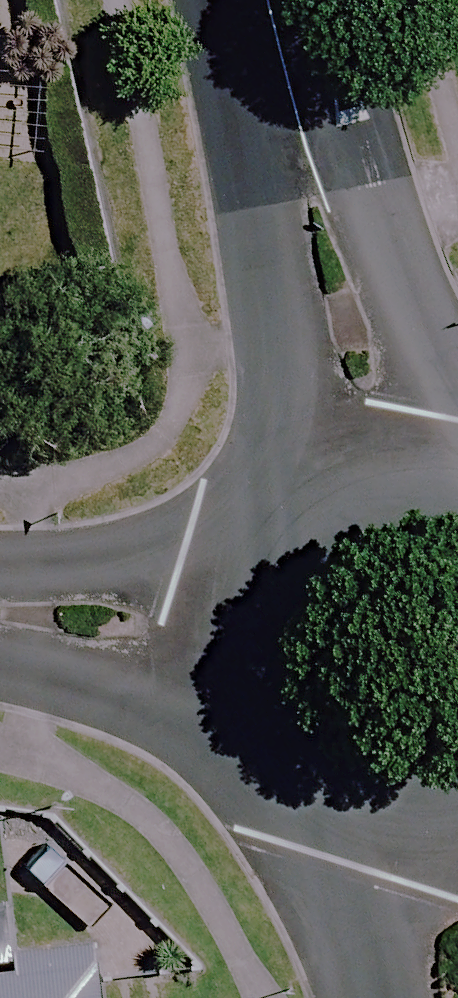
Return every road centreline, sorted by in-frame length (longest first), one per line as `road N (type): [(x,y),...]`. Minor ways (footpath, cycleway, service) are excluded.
road 1 (tertiary): [(254,0),(369,478)]
road 2 (residential): [(0,609),(229,639)]
road 3 (tertiary): [(229,639),(243,584),(273,536),(317,499),(369,478)]
road 4 (tertiary): [(335,823),(288,791),(253,747),(232,695),(229,639)]
road 5 (tertiary): [(368,997),(335,823)]
road 6 (tertiary): [(457,833),(398,839),(335,823)]

